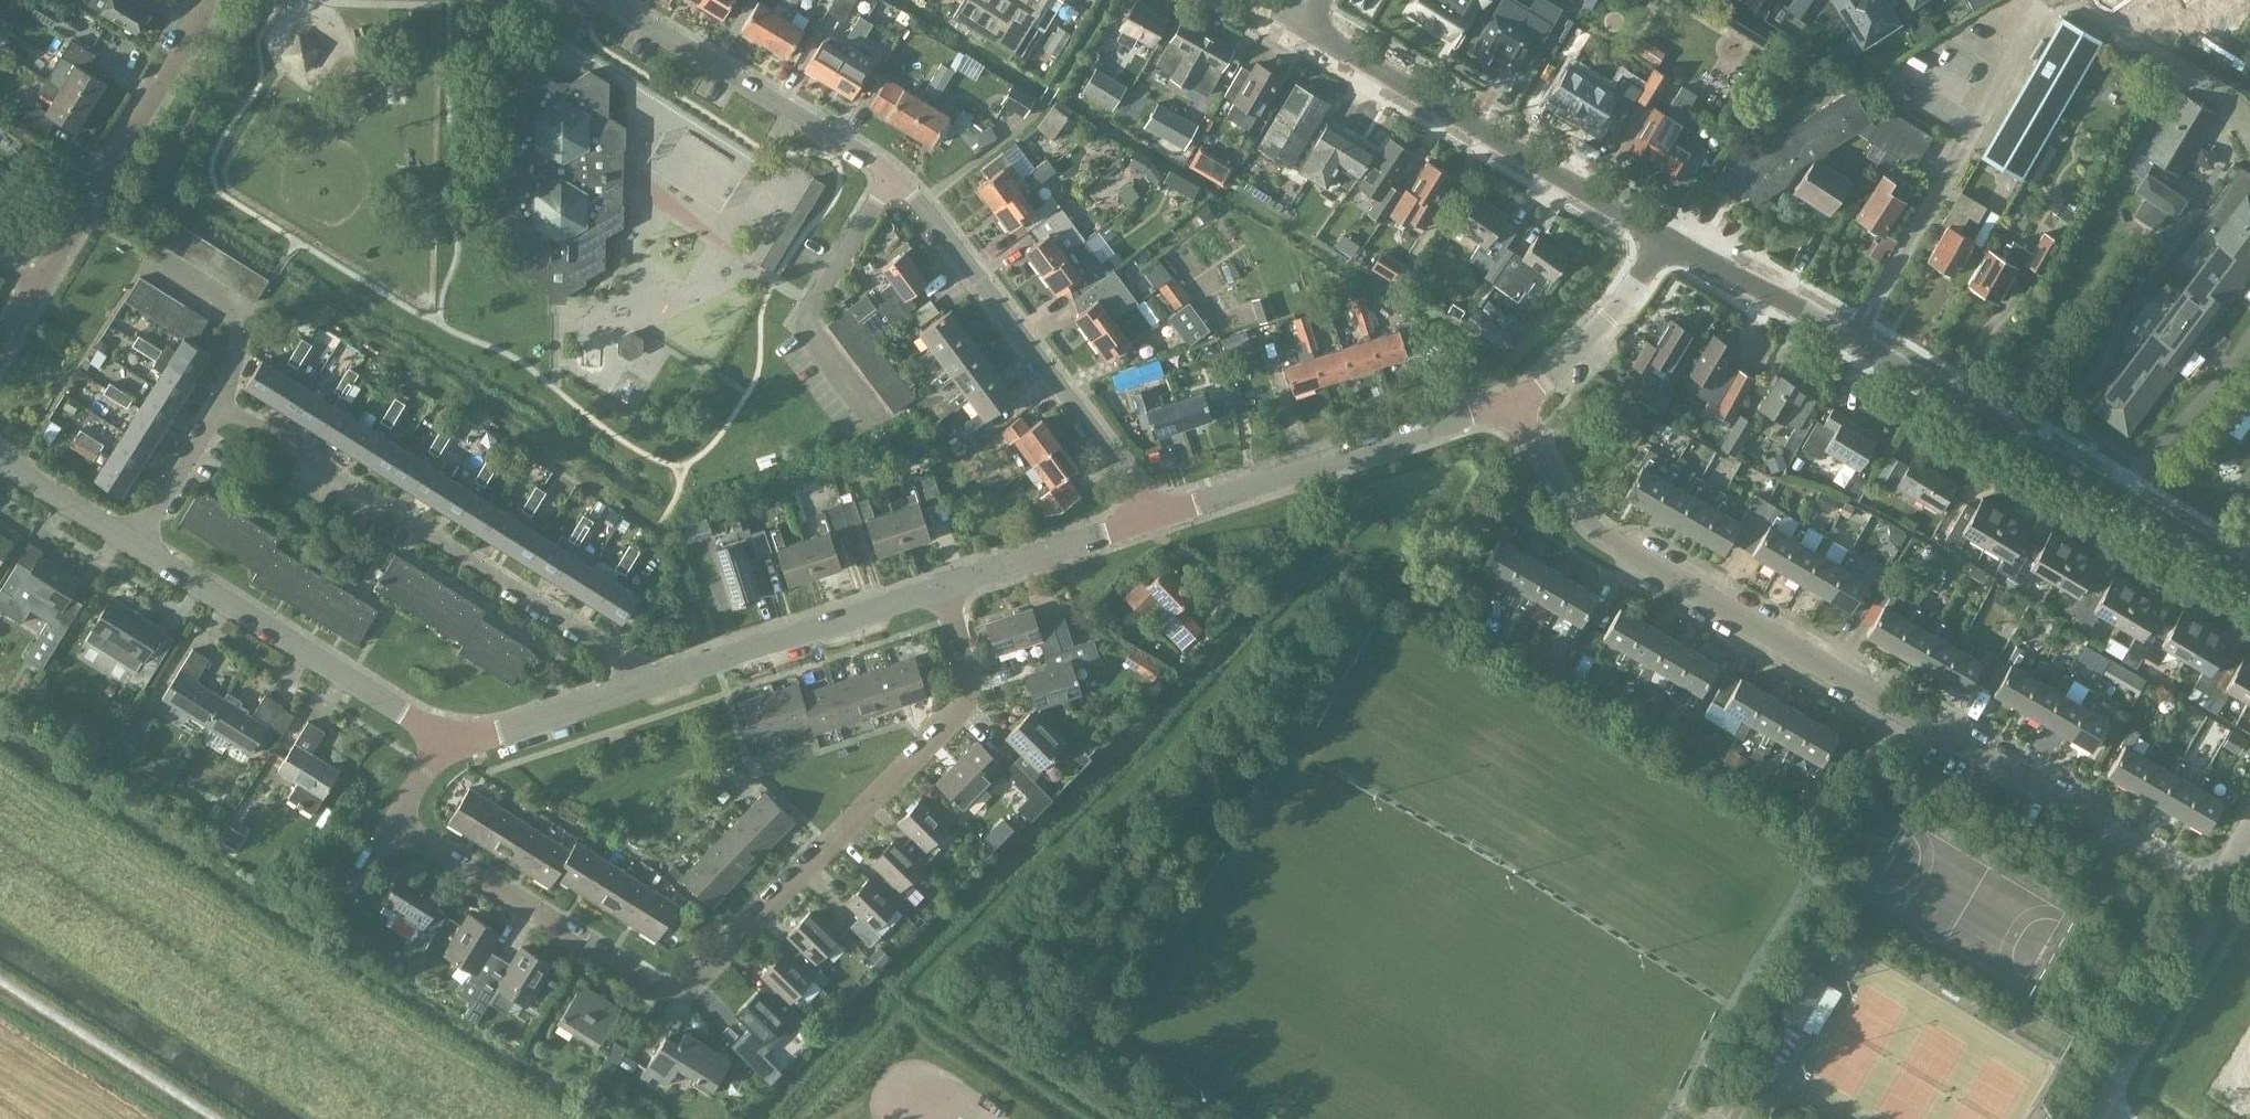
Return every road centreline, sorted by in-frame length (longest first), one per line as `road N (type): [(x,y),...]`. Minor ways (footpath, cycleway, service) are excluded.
road 1 (residential): [(448,742),(391,835),(670,1009),(970,697),(940,584)]
road 2 (residential): [(1154,516),(917,200),(597,0)]
road 3 (residential): [(2080,814),(1585,524),(1510,401)]
road 4 (unclassified): [(2249,572),(1850,333),(1665,237)]
road 5 (residential): [(649,678),(219,408),(132,544)]
road 6 (unclassified): [(1665,237),(1300,25)]
road 7 (residential): [(1154,516),(1510,401)]
road 8 (residential): [(132,544),(448,742)]
road 9 (residential): [(34,288),(210,0)]
road 10 (residential): [(2097,1118),(2199,941),(2216,886),(2249,830)]
road 11 (residential): [(649,678),(940,584)]
road 12 (residential): [(1510,401),(1596,331),(1665,237)]
road 13 (residential): [(940,584),(1154,516)]
road 14 (residential): [(448,742),(649,678)]
road 15 (residential): [(2080,814),(2098,847),(2108,893),(2124,905),(2144,904),(2160,888),(2159,865),(2141,849)]
road 16 (residential): [(0,462),(132,544)]

